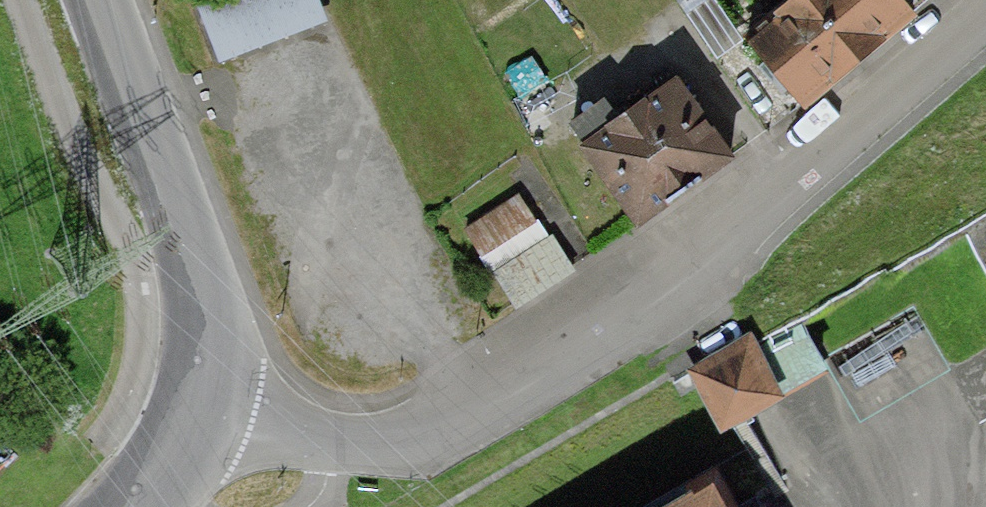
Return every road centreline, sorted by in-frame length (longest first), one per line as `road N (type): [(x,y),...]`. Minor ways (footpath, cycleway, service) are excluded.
road 1 (unclassified): [(985,15),(807,171),(574,350),(415,447),(326,447),(206,413)]
road 2 (tertiary): [(101,0),(199,269),(214,337),(206,413)]

